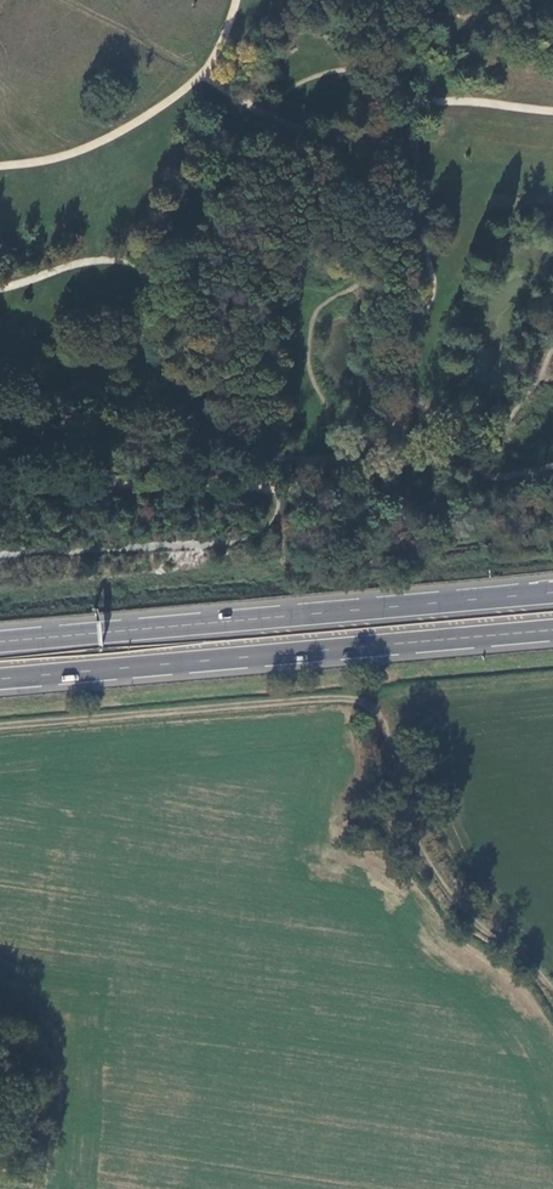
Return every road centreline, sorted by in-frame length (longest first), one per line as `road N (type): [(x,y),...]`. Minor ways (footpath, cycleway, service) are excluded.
road 1 (track): [(552,994),(461,907),(422,854),(385,728),(362,701),(0,726)]
road 2 (trunk): [(552,592),(0,641)]
road 3 (trunk): [(0,679),(552,630)]

